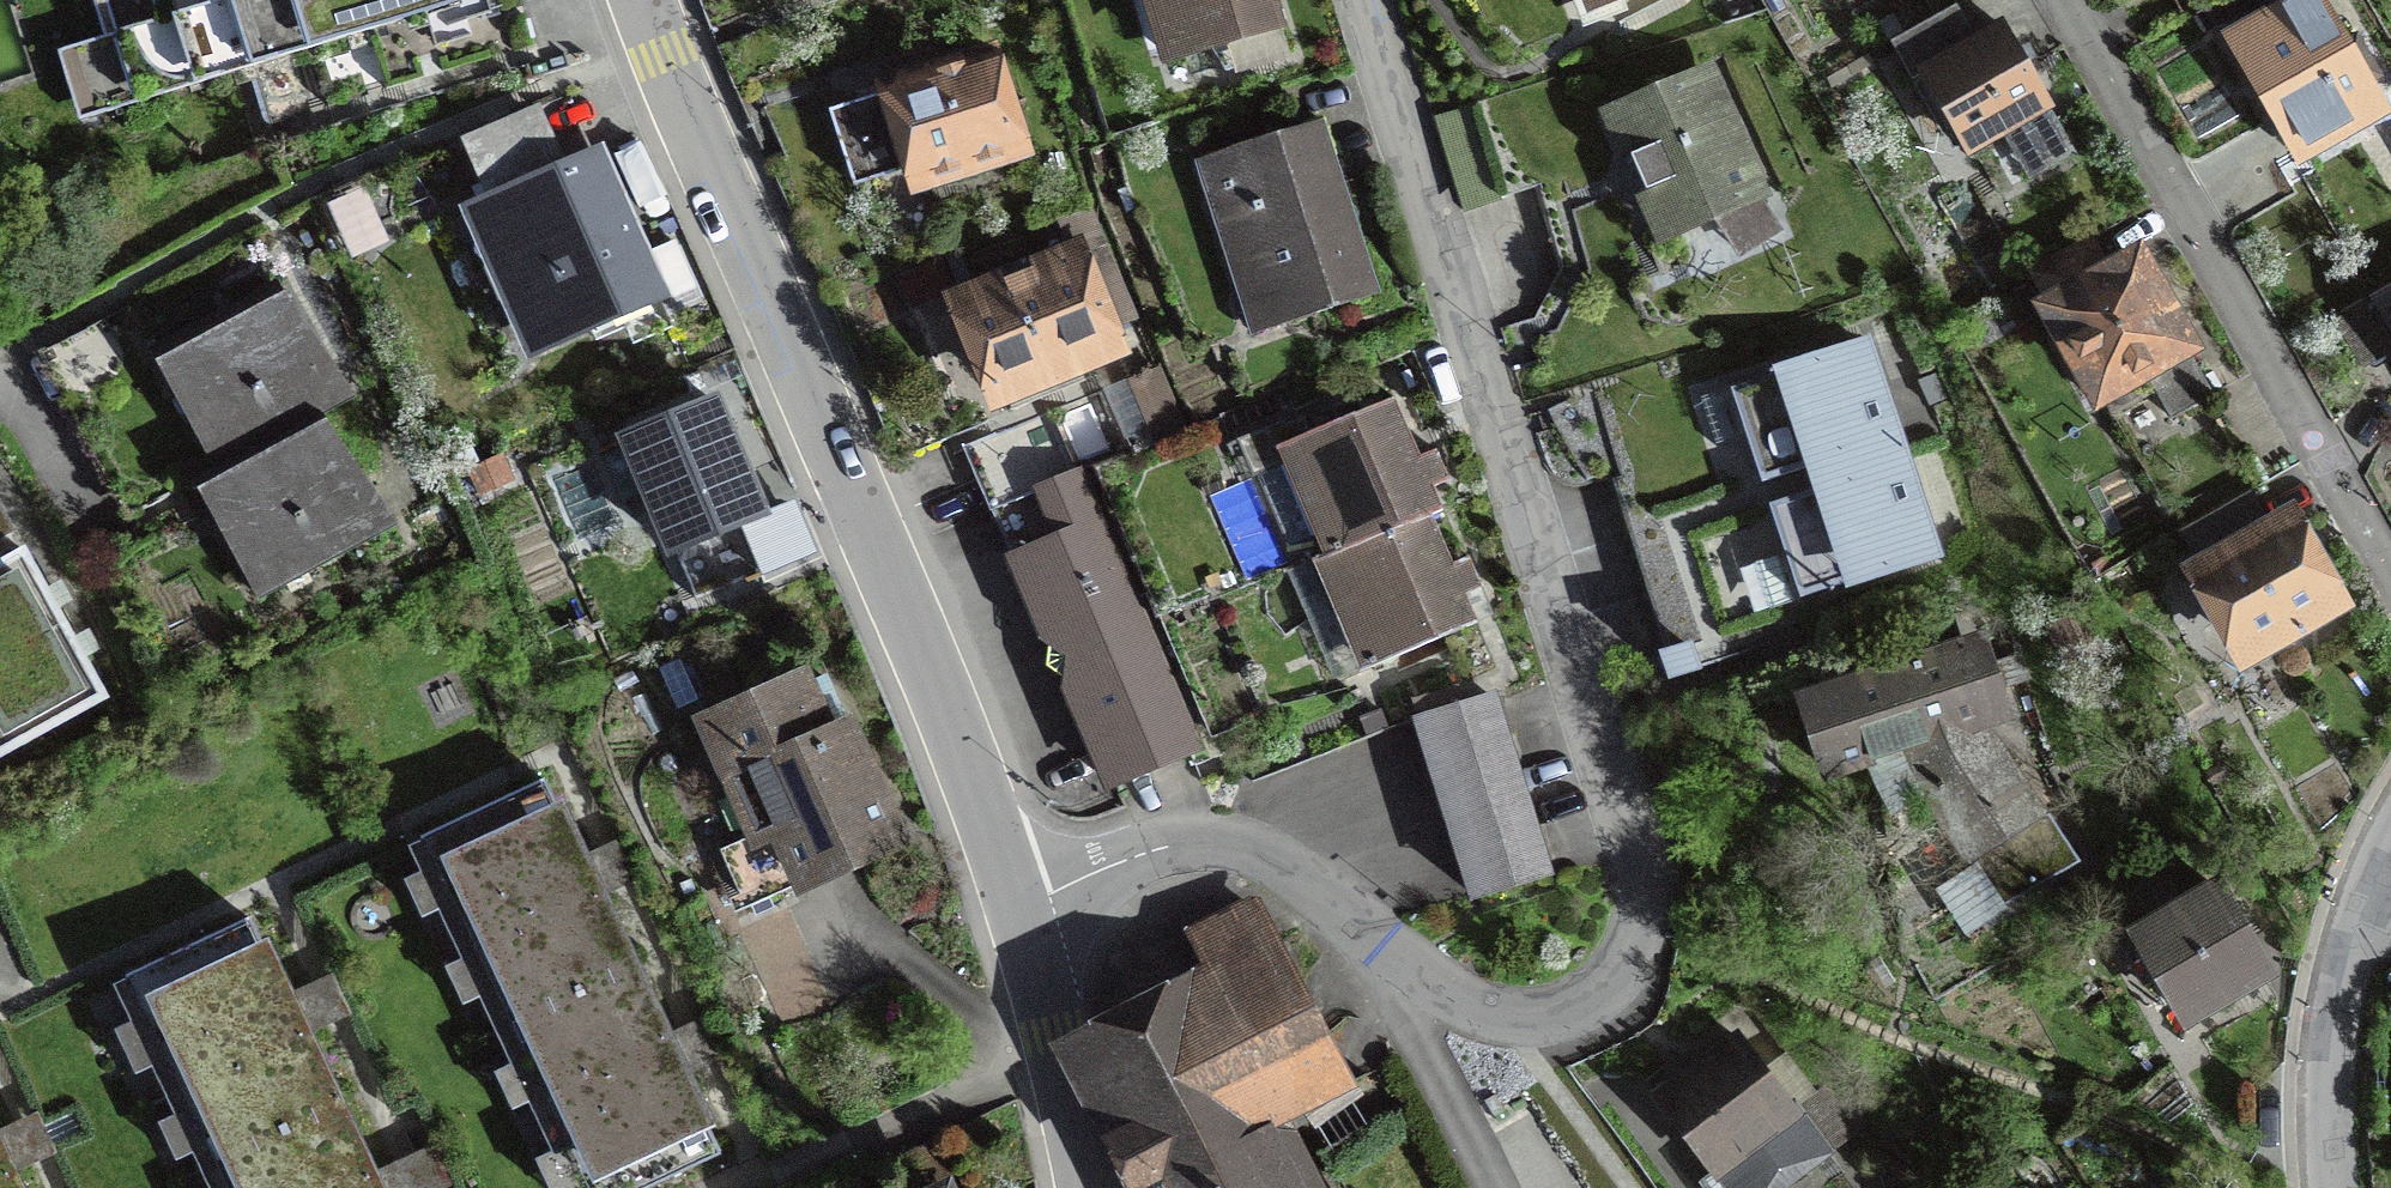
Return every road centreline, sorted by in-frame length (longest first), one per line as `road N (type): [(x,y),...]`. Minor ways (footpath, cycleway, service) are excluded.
road 1 (residential): [(1020,903),(1169,849),(1228,846),(1275,863),(1448,987),(1514,1016),(1585,1001),(1626,963),(1640,933),(1638,858),(1368,0)]
road 2 (residential): [(644,0),(1020,903)]
road 3 (residential): [(2390,547),(2167,188),(2065,0)]
road 4 (residential): [(2374,873),(2330,1014),(2334,1187)]
road 5 (residential): [(1020,903),(1087,1187)]

